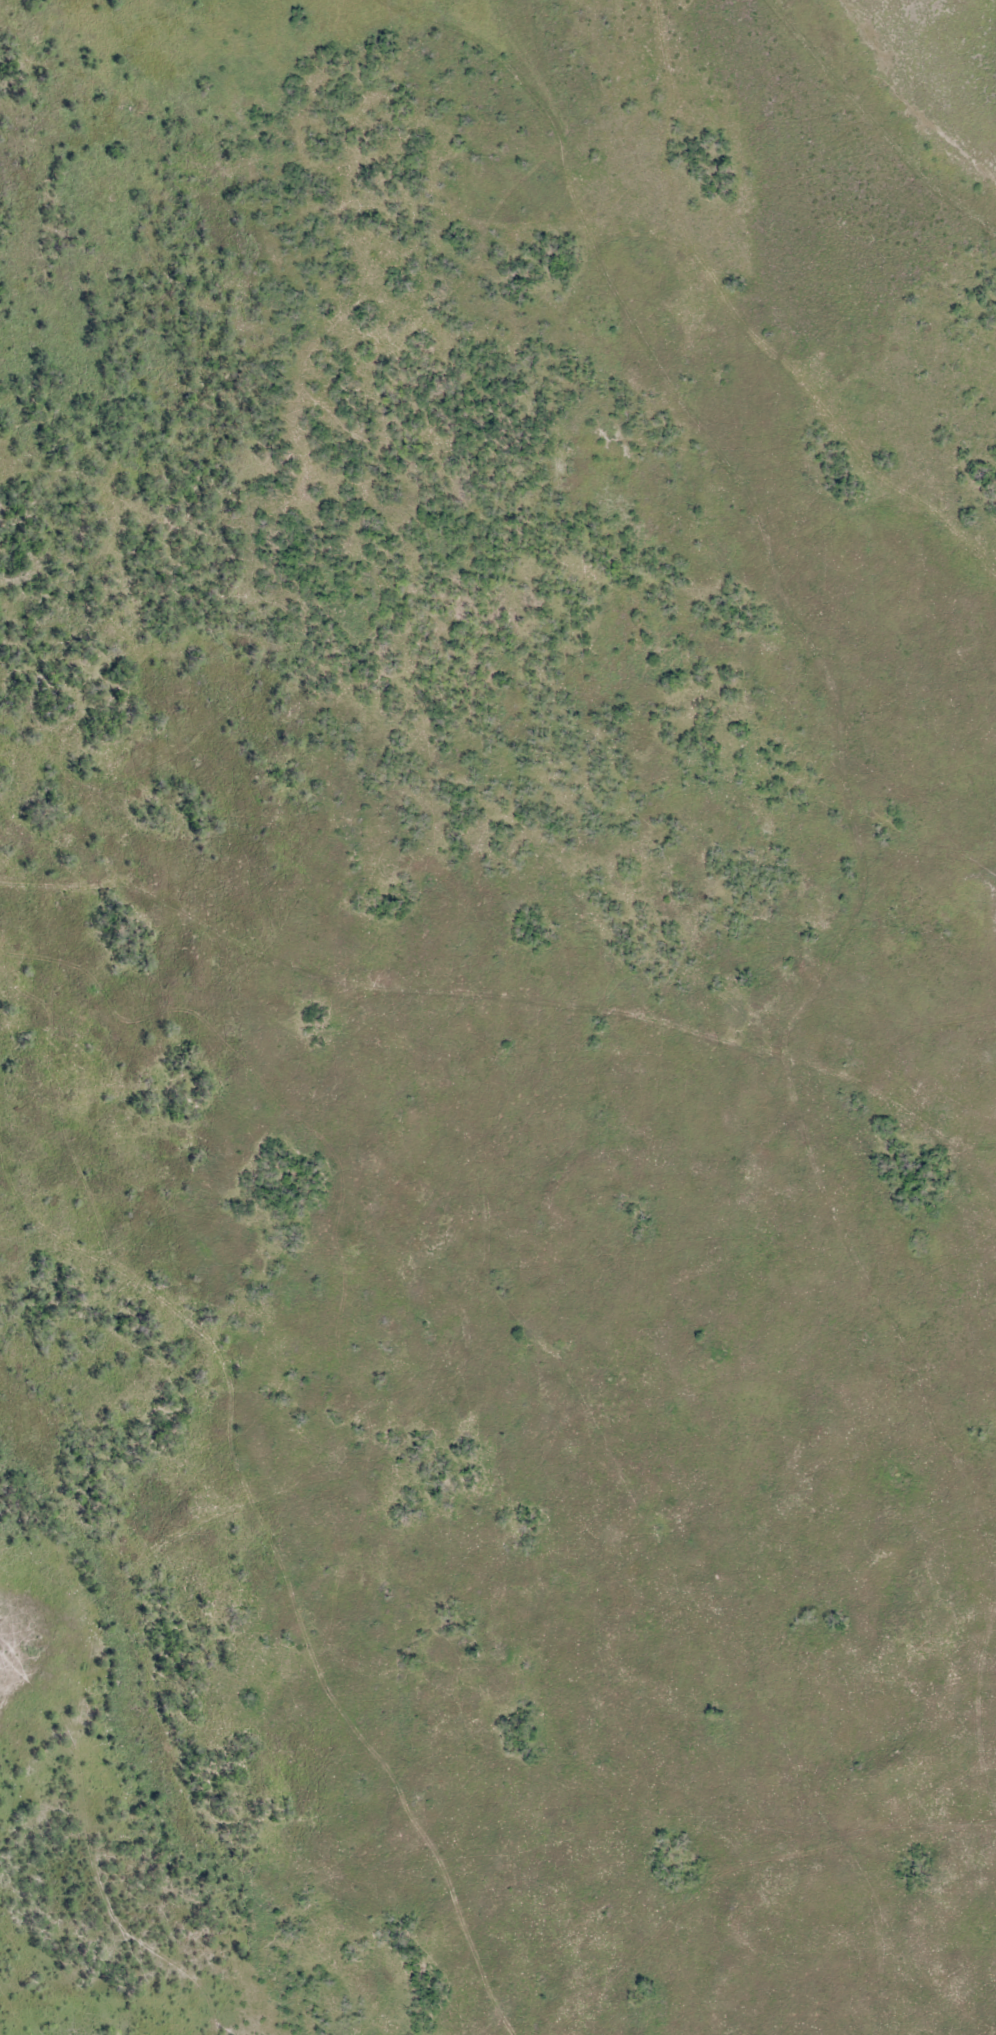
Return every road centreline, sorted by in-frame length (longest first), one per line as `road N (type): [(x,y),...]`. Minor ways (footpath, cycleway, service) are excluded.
road 1 (residential): [(995,353),(904,343),(809,291),(742,224),(704,161),(691,0)]

